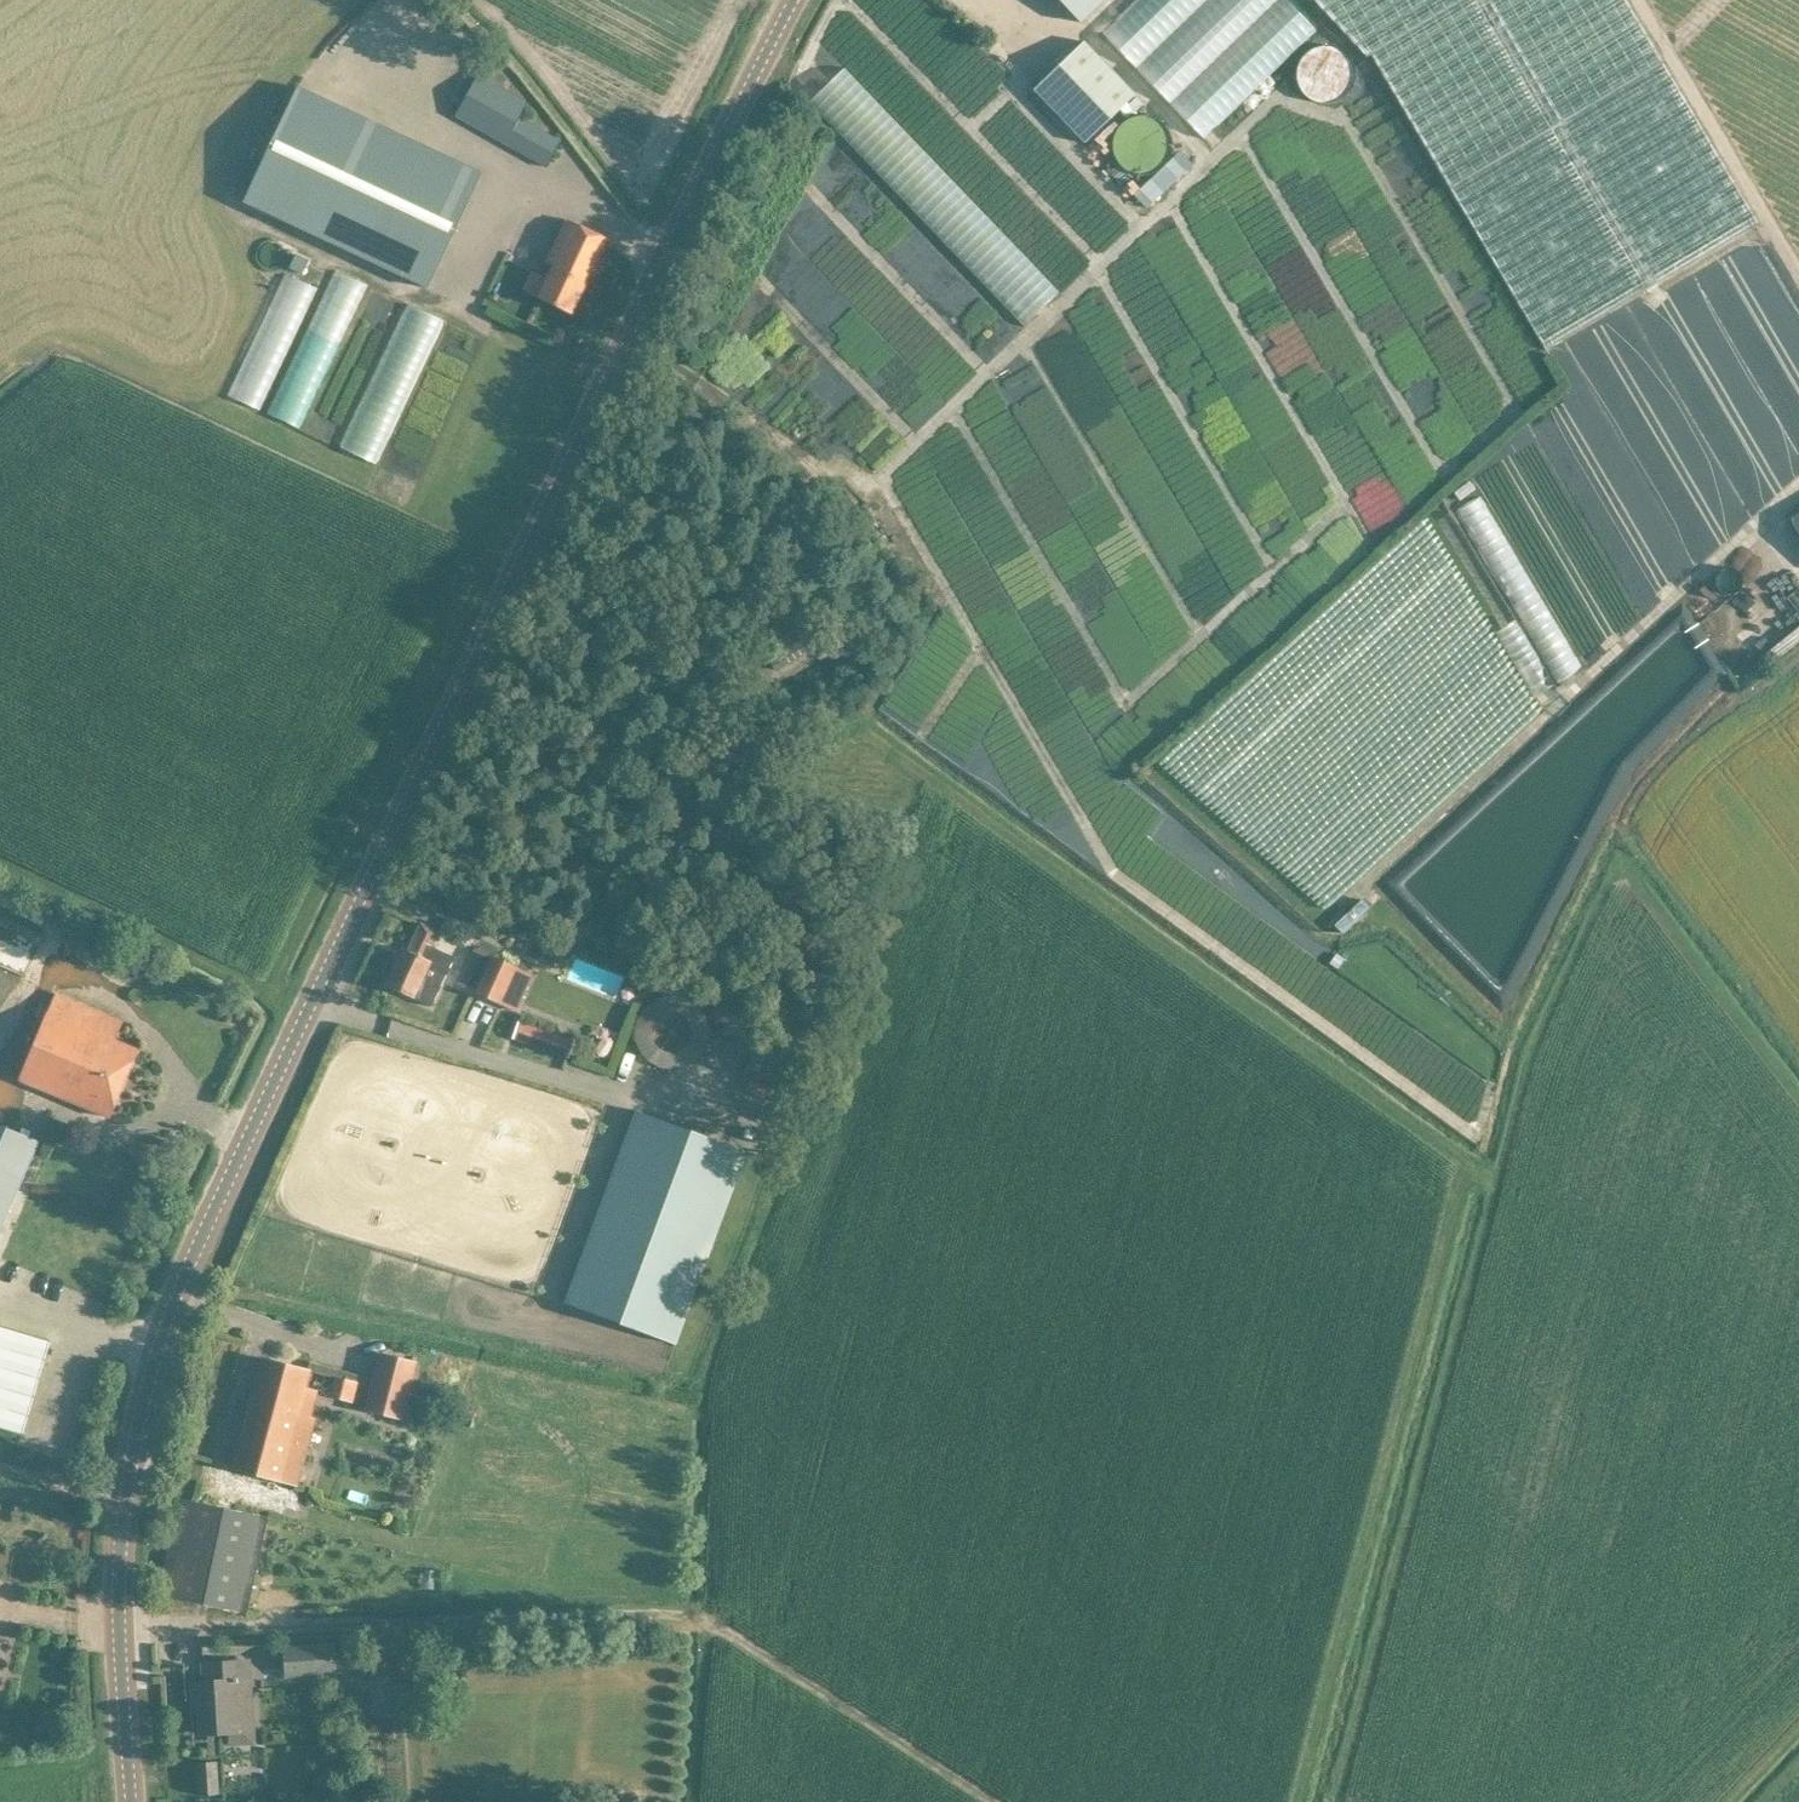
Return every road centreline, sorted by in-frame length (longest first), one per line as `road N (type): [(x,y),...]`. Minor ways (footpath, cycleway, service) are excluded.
road 1 (tertiary): [(131,1801),(116,1611),(129,1462),(175,1290),(793,0)]
road 2 (track): [(0,1460),(126,1498)]

